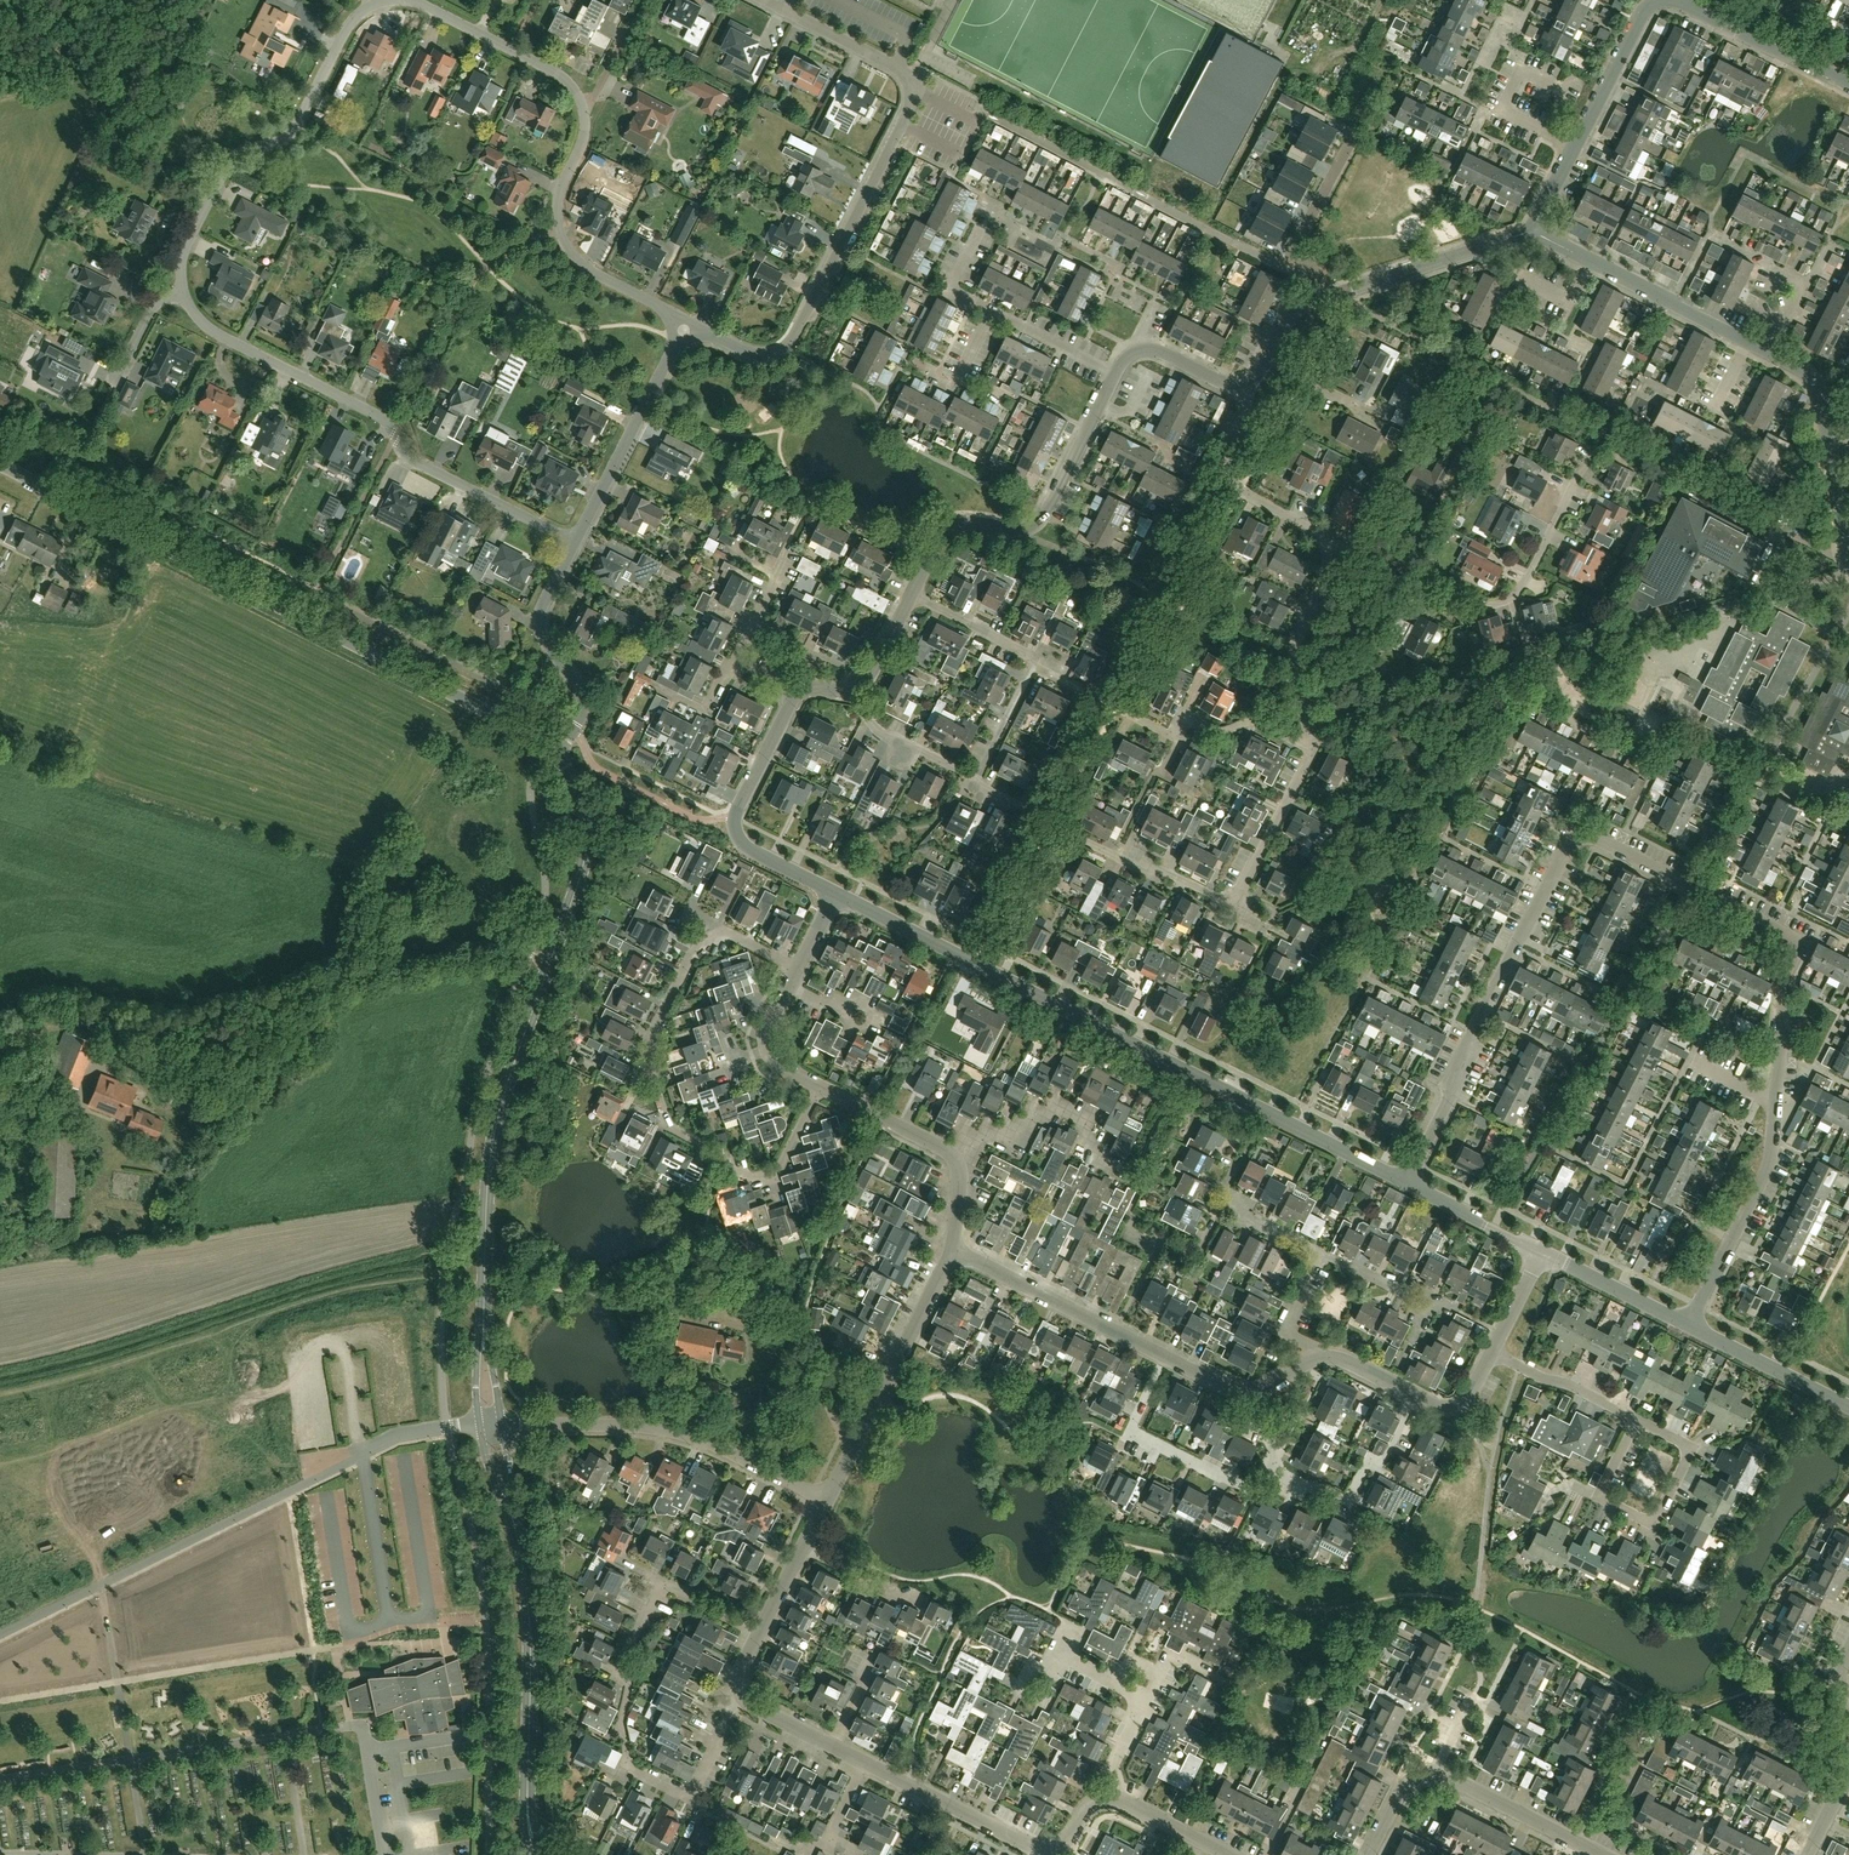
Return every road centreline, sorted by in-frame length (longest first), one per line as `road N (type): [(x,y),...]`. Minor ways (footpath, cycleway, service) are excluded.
road 1 (residential): [(1406,1182),(1565,848),(1573,837),(1589,835),(1791,937),(1770,1165),(1688,1323)]
road 2 (tertiary): [(1406,1182),(836,894)]
road 3 (unclassified): [(551,751),(0,465)]
road 4 (unclassified): [(483,1330),(494,1134),(588,847),(578,791),(551,751)]
road 5 (residential): [(1847,560),(1351,302),(1344,292)]
road 6 (residential): [(689,322),(596,274),(574,257),(561,231),(560,193),(586,130),(574,90),(552,71),(400,0)]
road 7 (residential): [(759,1634),(664,1585),(625,1660),(629,1769),(689,1800),(742,1695)]
road 8 (residential): [(575,543),(404,456),(378,418),(209,329),(184,296)]
road 9 (residential): [(716,937),(698,943),(657,1024),(651,1072),(669,1127),(758,1181),(775,1175),(822,1087)]
road 10 (residential): [(689,322),(744,350),(763,355),(786,345),(919,93),(913,77)]
road 11 (residential): [(399,0),(371,7),(348,27),(292,132),(232,157),(184,249),(184,296)]
road 12 (residential): [(1327,549),(1346,544),(1418,579),(1461,613),(1503,602),(1524,585),(1598,452)]
road 13 (residential): [(1265,1389),(1235,1392),(954,1250)]
road 14 (residential): [(826,1500),(667,1430),(503,1423)]
road 15 (unclassified): [(539,1854),(529,1799),(530,1618),(513,1520)]
road 16 (tertiary): [(912,595),(950,526),(1036,524),(1116,373)]
road 17 (residential): [(1848,572),(1543,656)]
road 18 (residential): [(1117,1798),(1094,1802),(1069,1839),(1036,1848),(867,1763)]
road 19 (residential): [(826,1500),(954,1250)]
road 20 (tertiary): [(836,894),(746,847),(737,831),(739,808),(796,693)]
road 21 (residential): [(575,543),(689,322)]
road 22 (residential): [(551,751),(583,711),(583,697),(539,625),(575,543)]
road 23 (residential): [(959,1163),(981,1138),(1065,1109),(1082,1118),(1089,1155),(1133,1177)]
road 24 (residential): [(1289,1478),(1279,1495),(1260,1486),(1257,1493),(1129,1429),(1143,1400)]
road 25 (residential): [(1492,1352),(1467,1401),(1453,1408),(1340,1357),(1312,1360)]
road 26 (residential): [(1327,549),(1304,523),(1241,490),(1230,448),(1247,416),(1244,385)]
road 27 (residential): [(1048,831),(1155,877),(1160,868),(1235,898)]
road 28 (residential): [(1637,1420),(1691,1448),(1652,1524),(1597,1497)]
road 29 (tertiary): [(1344,292),(1534,229)]
road 30 (residential): [(1357,129),(1295,246),(1300,260),(1322,272),(1332,296)]
road 31 (unclassified): [(483,1330),(479,1425),(513,1520)]
road 32 (tertiary): [(1848,84),(1673,0)]
road 33 (tertiary): [(1848,1406),(1688,1323)]
road 34 (residential): [(1748,343),(1591,260)]
road 35 (residential): [(1575,146),(1501,110),(1522,69),(1565,90)]
road 36 (residential): [(1319,1252),(1429,1307),(1408,1350)]
road 37 (tertiary): [(1575,146),(1643,13),(1660,0)]
road 38 (residential): [(1235,898),(1313,749)]
road 39 (residential): [(765,0),(913,77)]
road 40 (tertiary): [(1688,1323),(1542,1253)]
road 41 (residential): [(1637,1420),(1492,1352)]
road 42 (residential): [(1302,699),(1294,646),(1327,580),(1327,549)]
road 43 (residential): [(976,779),(878,729),(849,691)]
road 44 (residential): [(959,1163),(822,1087)]
road 45 (residential): [(1575,1841),(1436,1770)]
road 46 (tertiary): [(1542,1253),(1406,1182)]
road 47 (residential): [(1033,667),(1037,657),(912,595)]
road 48 (residential): [(1575,1841),(1610,1771),(1629,1781),(1651,1736)]
road 49 (tertiary): [(1116,373),(1130,353),(1158,350),(1224,384),(1244,385)]
road 50 (residential): [(1289,1478),(1346,1506),(1368,1462),(1380,1467),(1388,1451)]
road 51 (residential): [(1116,373),(992,311)]
road 52 (residential): [(1319,1252),(1279,1330),(1308,1344),(1312,1360)]
road 53 (residential): [(802,1549),(891,1598),(922,1604)]
road 54 (residential): [(1231,1854),(1117,1798)]
road 55 (residential): [(1179,740),(1190,718),(1220,734),(1254,720),(1282,734)]
road 56 (residential): [(1222,1203),(1200,1247),(1174,1251),(1129,1228)]
road 57 (residential): [(1828,444),(1813,380),(1761,350)]
road 58 (residential): [(976,779),(1033,667)]
road 59 (residential): [(113,386),(152,308),(184,296)]

